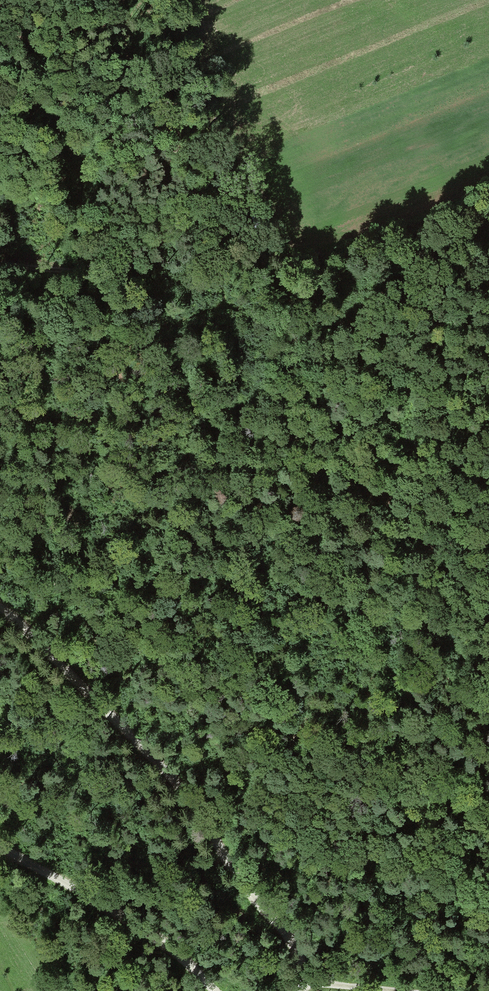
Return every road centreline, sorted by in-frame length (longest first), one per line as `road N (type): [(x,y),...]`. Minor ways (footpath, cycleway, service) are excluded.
road 1 (track): [(302,986),(288,936),(232,874),(180,789),(0,608)]
road 2 (track): [(0,265),(111,269),(274,170)]
road 3 (track): [(488,467),(382,493),(488,609)]
road 4 (track): [(0,848),(91,890),(214,990)]

